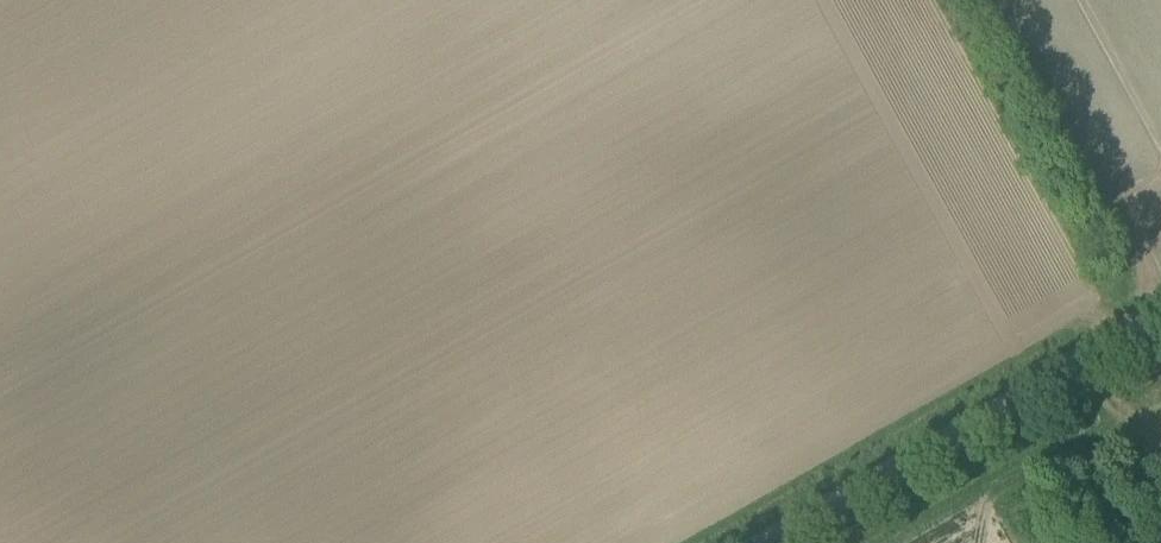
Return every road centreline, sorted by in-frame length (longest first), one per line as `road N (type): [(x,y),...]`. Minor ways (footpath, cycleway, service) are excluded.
road 1 (unclassified): [(1160,312),(745,542)]

